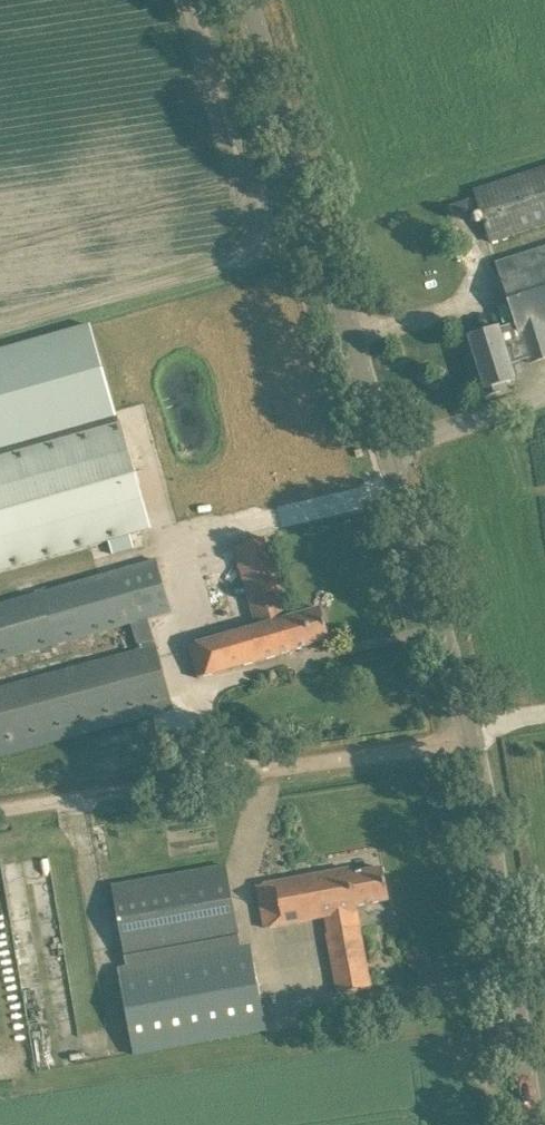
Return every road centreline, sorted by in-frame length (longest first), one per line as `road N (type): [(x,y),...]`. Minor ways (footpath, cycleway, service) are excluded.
road 1 (tertiary): [(535,1124),(475,742),(247,0)]
road 2 (track): [(475,742),(0,809)]

